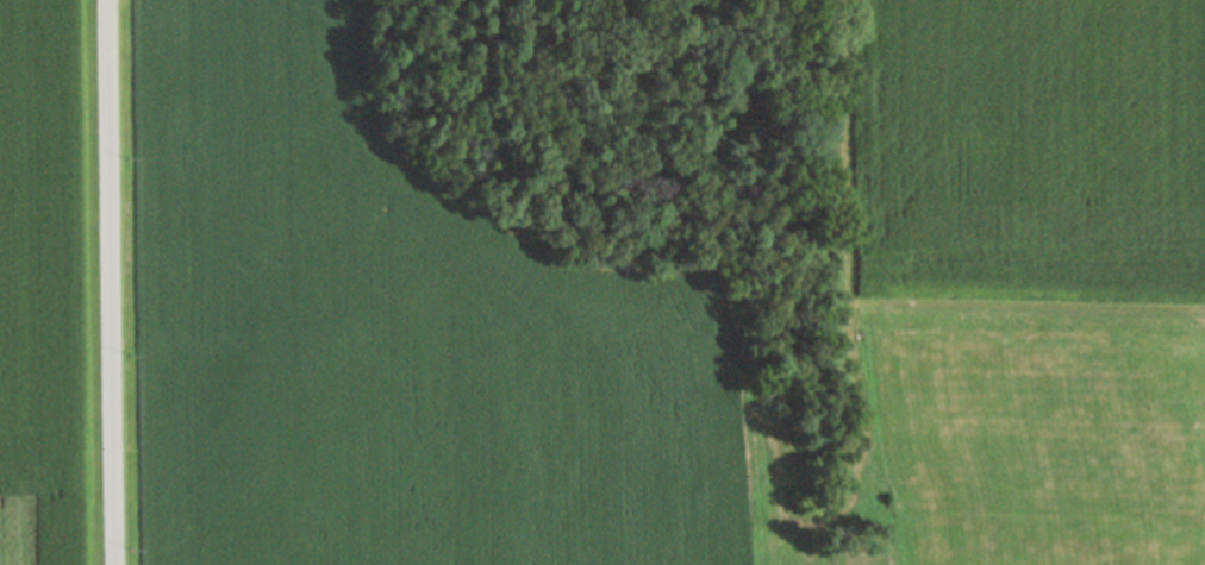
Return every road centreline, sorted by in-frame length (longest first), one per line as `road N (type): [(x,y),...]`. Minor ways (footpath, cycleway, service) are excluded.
road 1 (tertiary): [(115,564),(108,0)]

